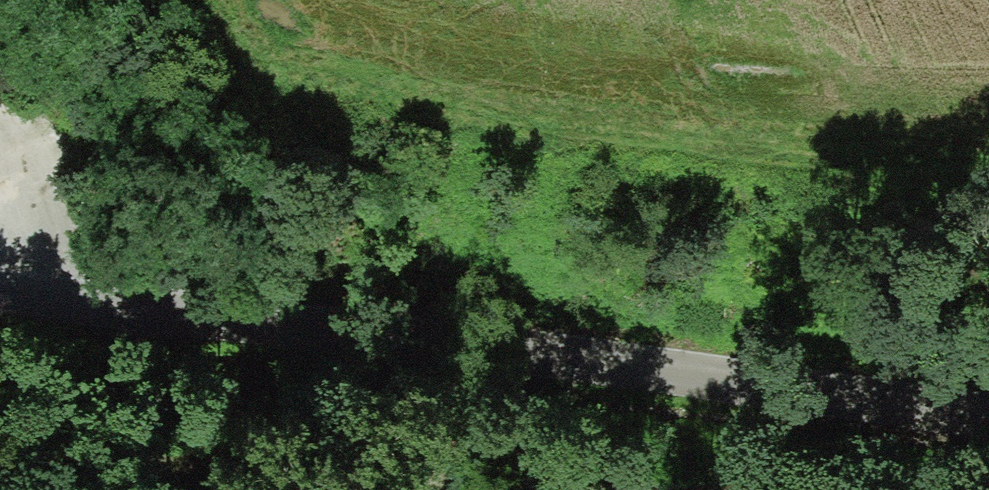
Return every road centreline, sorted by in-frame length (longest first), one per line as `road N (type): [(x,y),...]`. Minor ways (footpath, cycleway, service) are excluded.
road 1 (unclassified): [(988,414),(492,342),(0,288)]
road 2 (track): [(686,489),(0,462)]

